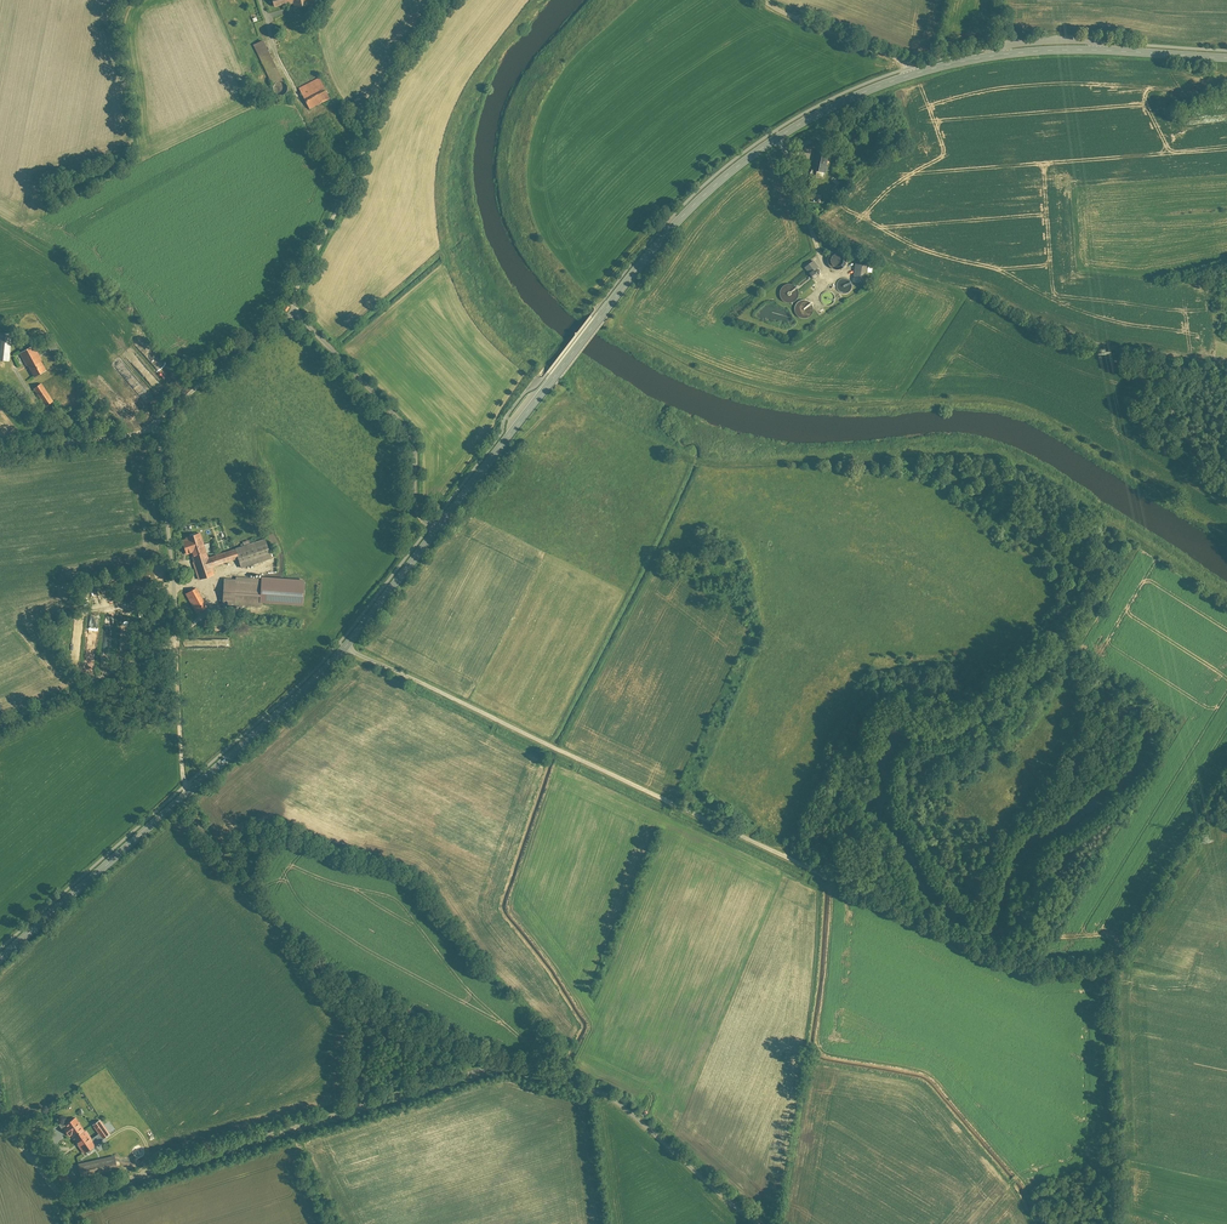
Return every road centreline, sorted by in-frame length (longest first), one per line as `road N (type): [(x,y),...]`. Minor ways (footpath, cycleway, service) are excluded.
road 1 (track): [(346,648),(1040,972),(1107,967),(1199,820),(1226,820)]
road 2 (unclassified): [(0,1130),(57,1191),(70,1194),(491,1068),(516,1067),(611,1099),(757,1223)]
road 3 (tertiary): [(437,532),(610,305),(708,193),(779,137),(914,75)]
road 4 (tertiary): [(0,959),(304,692),(437,532)]
road 5 (unclassified): [(155,429),(174,647),(0,730)]
road 6 (track): [(182,799),(343,1003),(356,1036),(350,1110)]
road 7 (track): [(452,0),(386,85),(289,310)]
road 8 (tertiary): [(914,75),(1038,52),(1226,59)]
road 9 (unclassified): [(289,310),(409,431),(416,505),(437,532)]
road 10 (track): [(1107,967),(1107,1223)]
road 11 (unclassified): [(289,310),(155,429)]
road 12 (unclassified): [(914,75),(906,62),(763,0)]
road 13 (unclassified): [(155,429),(0,455)]
road 14 (track): [(174,647),(190,792)]

